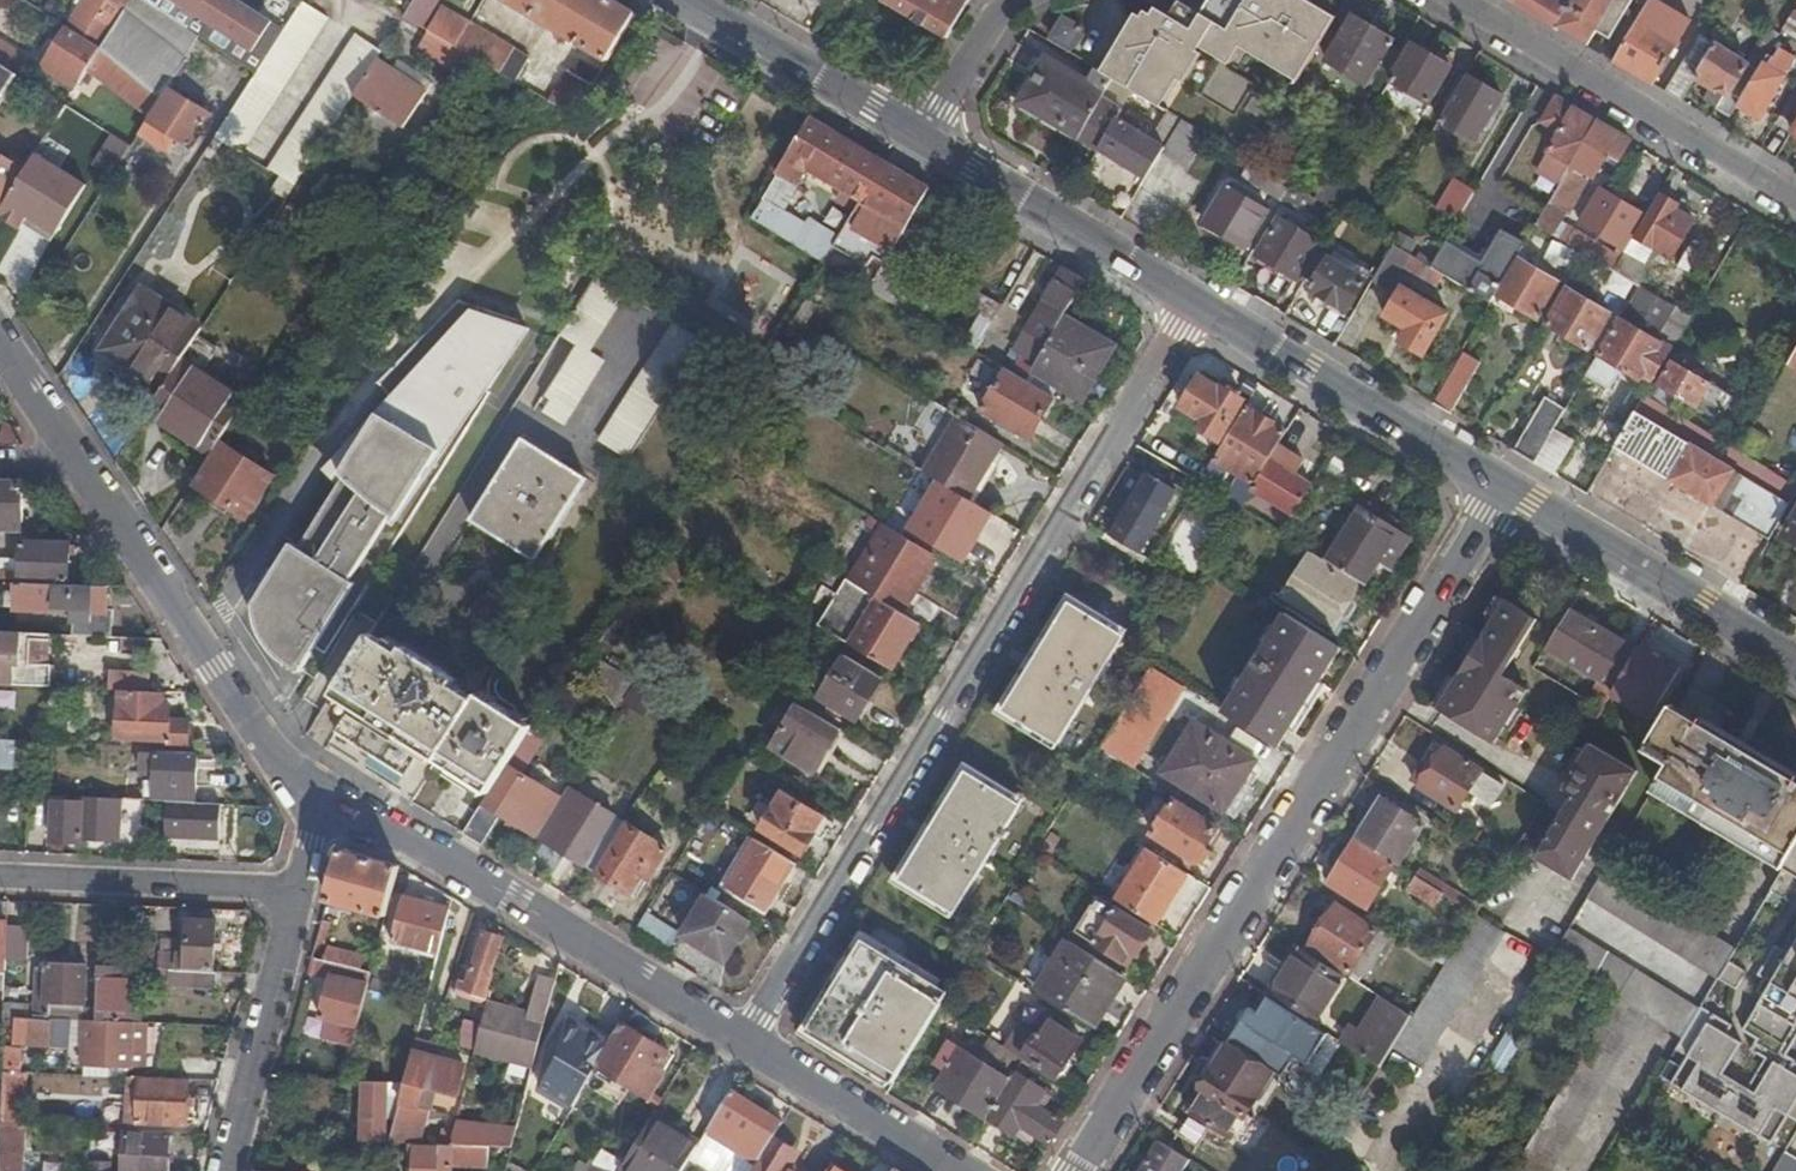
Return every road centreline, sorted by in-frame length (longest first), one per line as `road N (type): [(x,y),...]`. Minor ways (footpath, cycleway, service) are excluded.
road 1 (residential): [(745,1039),(1193,304)]
road 2 (residential): [(1078,1170),(1503,487)]
road 3 (unclassified): [(327,789),(745,1039)]
road 4 (unclassified): [(65,455),(263,754),(327,789)]
road 5 (residential): [(1458,0),(1795,205)]
road 6 (secondary): [(1193,304),(1503,487)]
road 7 (secondary): [(1503,487),(1795,661)]
road 8 (secondary): [(923,139),(1193,304)]
road 9 (residential): [(0,879),(298,892)]
road 10 (residential): [(298,892),(224,1170)]
road 11 (secondary): [(691,0),(923,139)]
road 12 (unclassified): [(745,1039),(964,1170)]
road 13 (residential): [(923,139),(988,27),(1022,0)]

